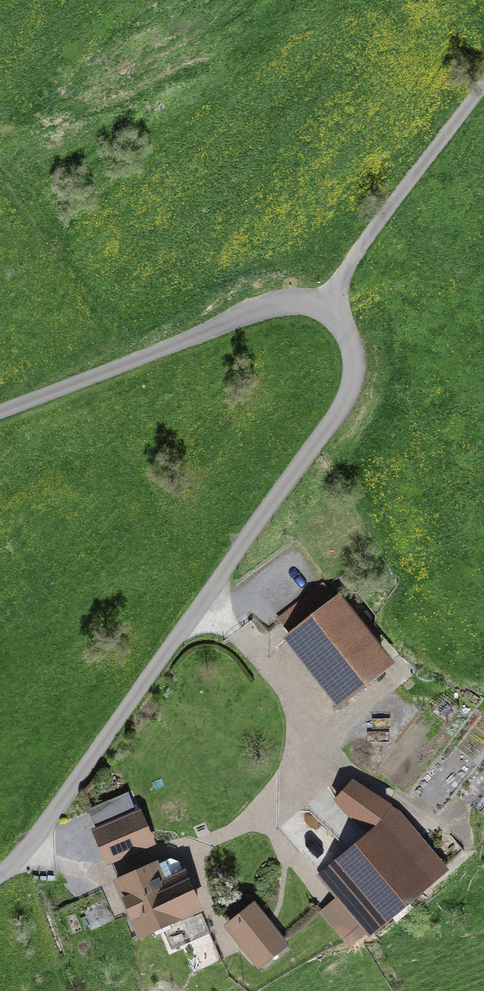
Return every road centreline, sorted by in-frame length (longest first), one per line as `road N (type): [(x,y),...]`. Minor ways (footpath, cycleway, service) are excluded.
road 1 (residential): [(330,300),(352,353),(347,398),(22,862),(0,877)]
road 2 (residential): [(0,410),(244,314),(330,300)]
road 3 (unclassified): [(330,300),(483,91)]

